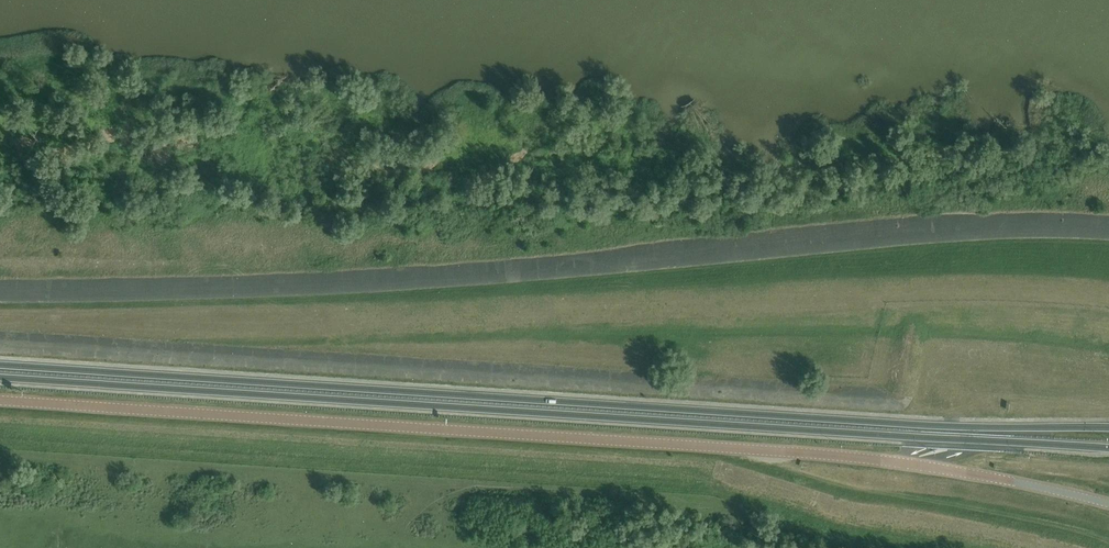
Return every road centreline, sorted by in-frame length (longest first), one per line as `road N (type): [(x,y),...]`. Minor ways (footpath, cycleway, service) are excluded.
road 1 (tertiary): [(1108,504),(855,457),(0,401)]
road 2 (trunk): [(0,378),(1108,449)]
road 3 (trunk): [(1108,428),(911,428),(0,367)]

